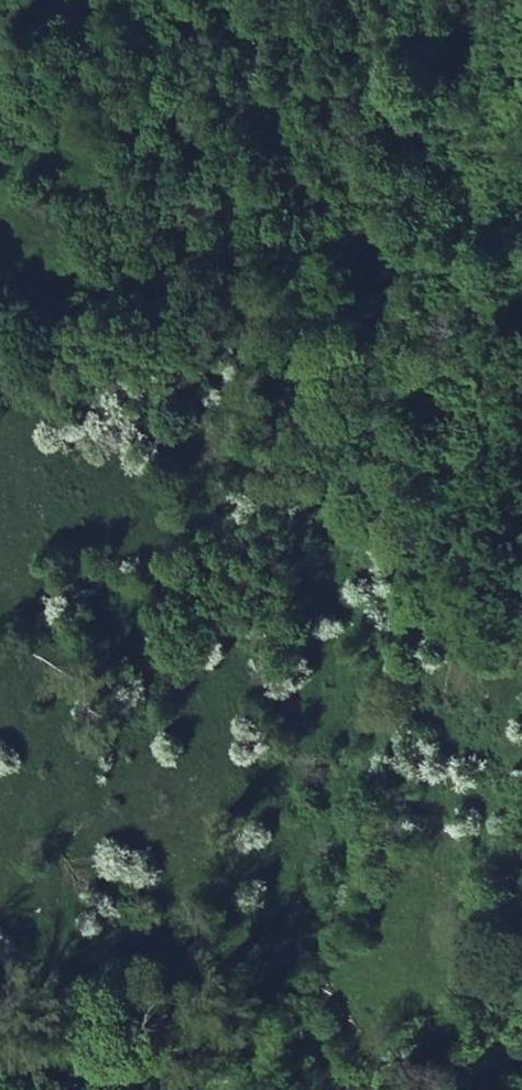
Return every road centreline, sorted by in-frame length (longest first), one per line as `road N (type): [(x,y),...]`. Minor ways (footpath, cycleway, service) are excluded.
road 1 (track): [(456,1089),(521,930)]

